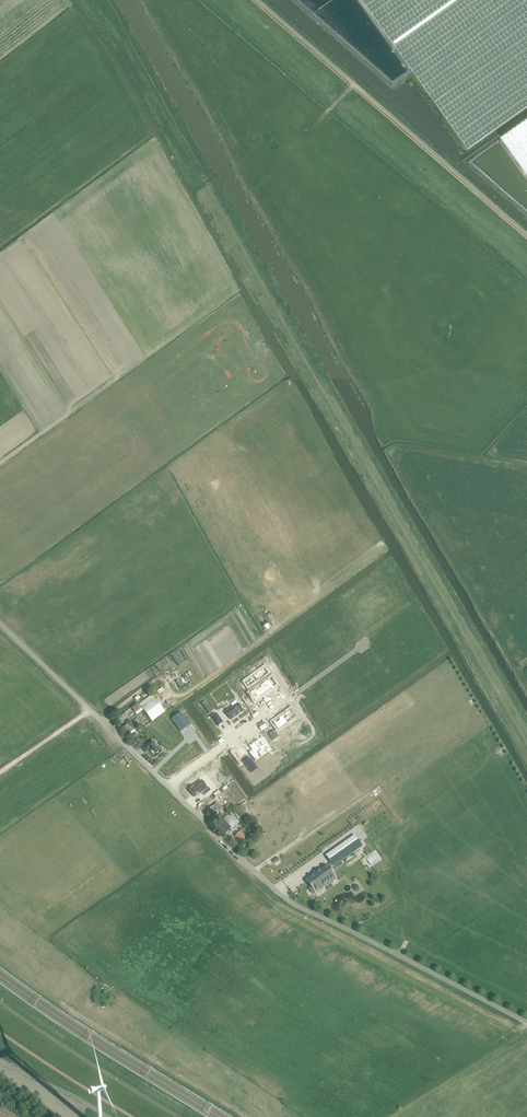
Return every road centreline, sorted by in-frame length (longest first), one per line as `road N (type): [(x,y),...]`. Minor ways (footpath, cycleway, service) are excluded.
road 1 (unclassified): [(526,1022),(284,898),(169,787)]
road 2 (unclassified): [(169,787),(0,624)]
road 3 (track): [(135,1116),(0,1031)]
road 4 (residential): [(169,787),(276,707)]

